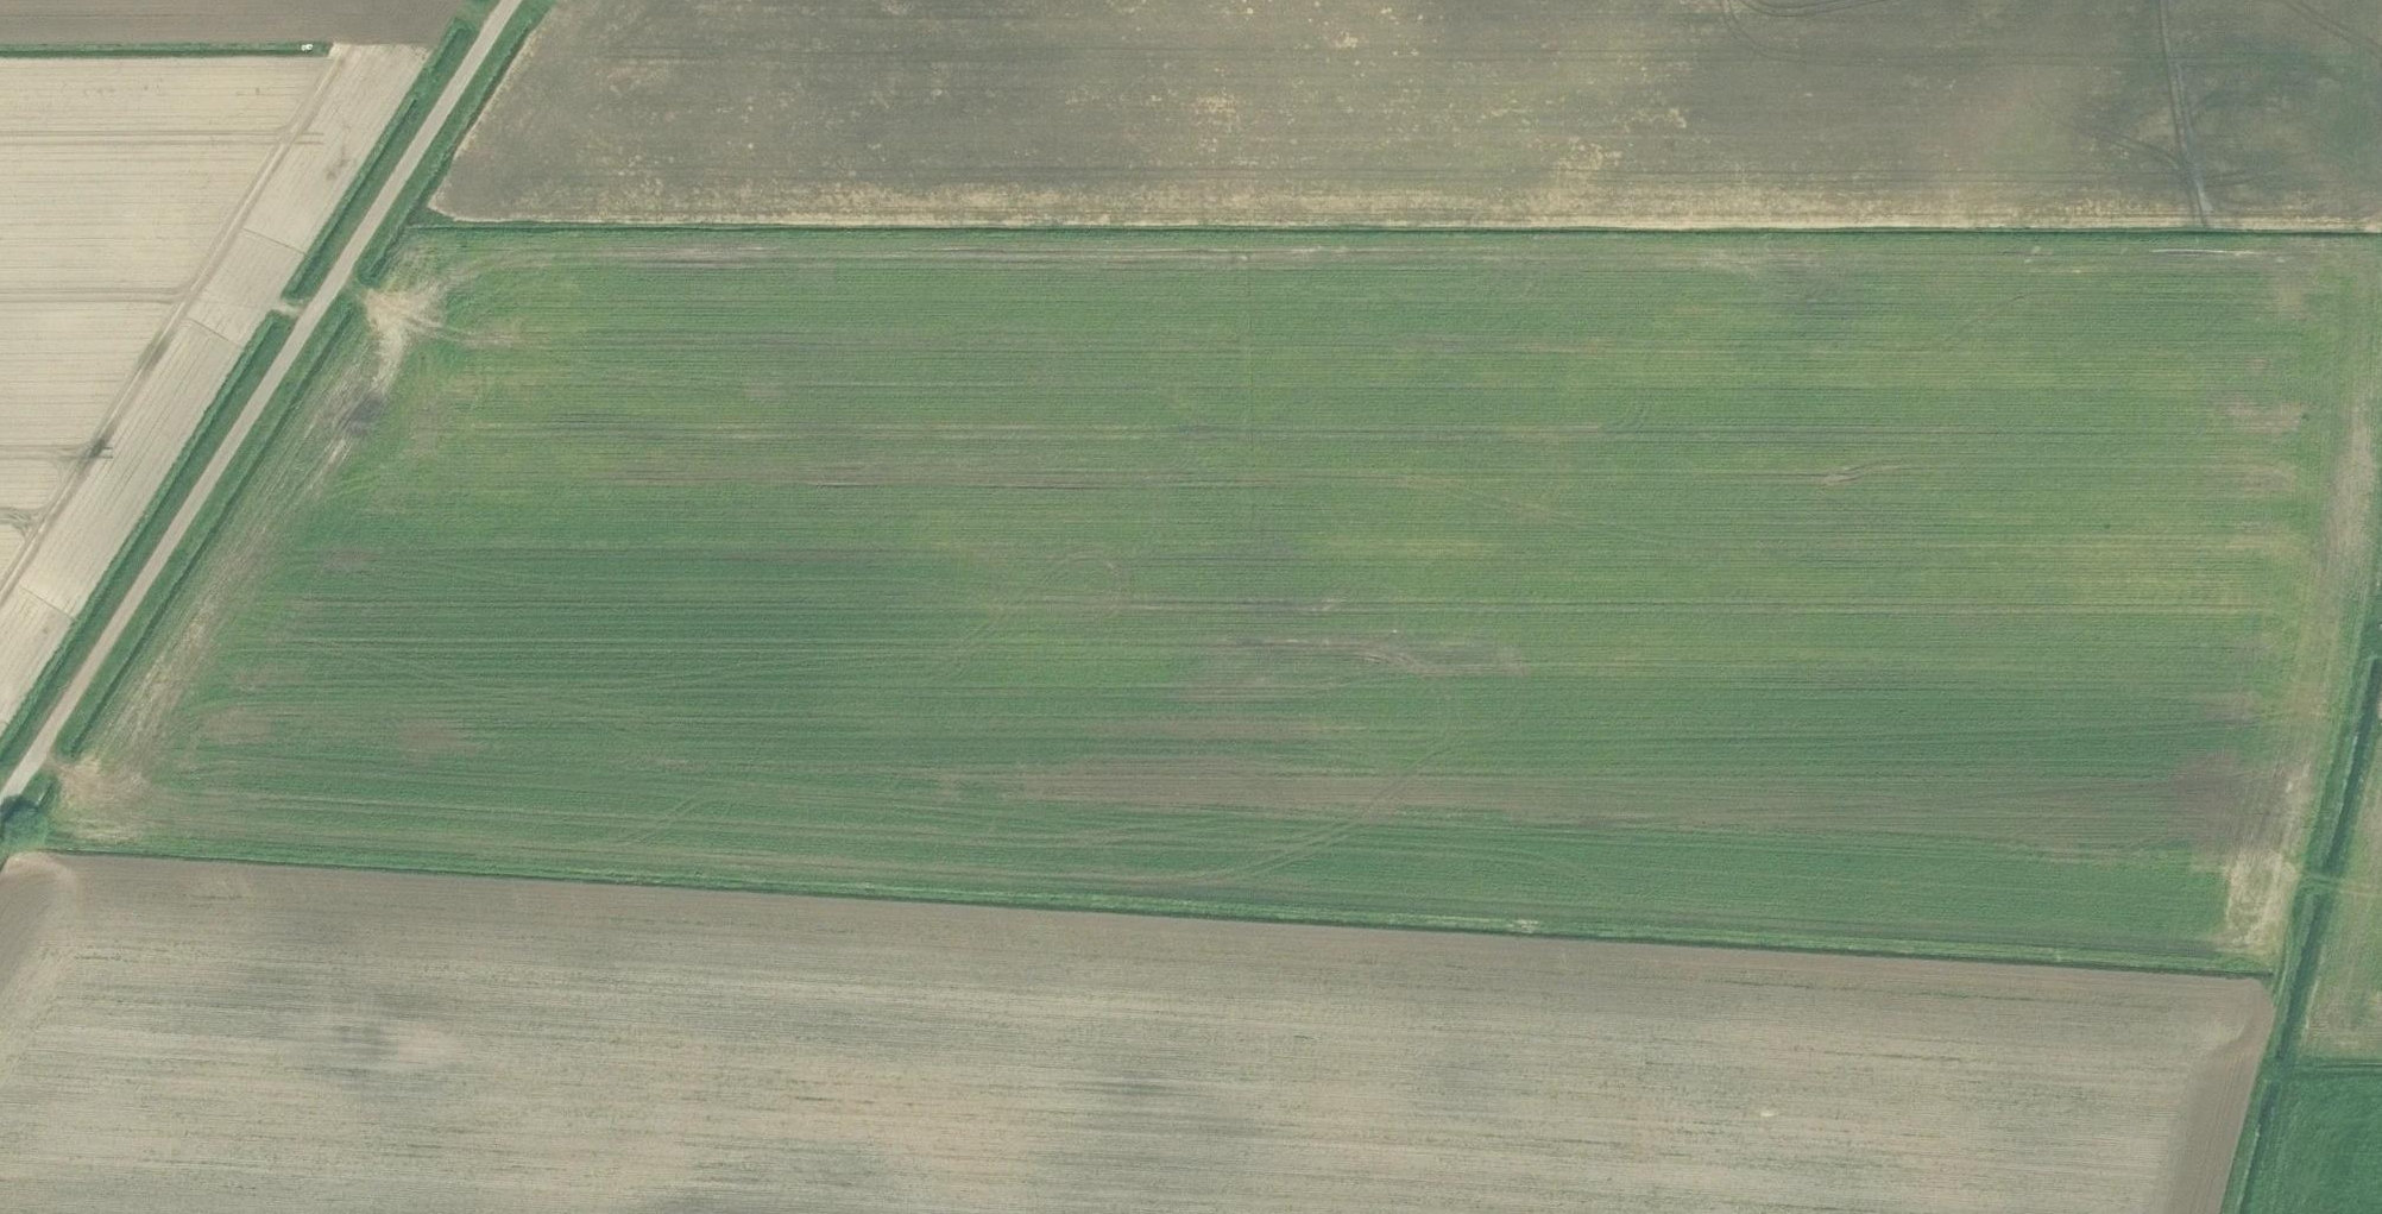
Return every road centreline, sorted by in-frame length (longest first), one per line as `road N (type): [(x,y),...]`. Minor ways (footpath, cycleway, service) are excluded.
road 1 (unclassified): [(0,807),(508,0)]

